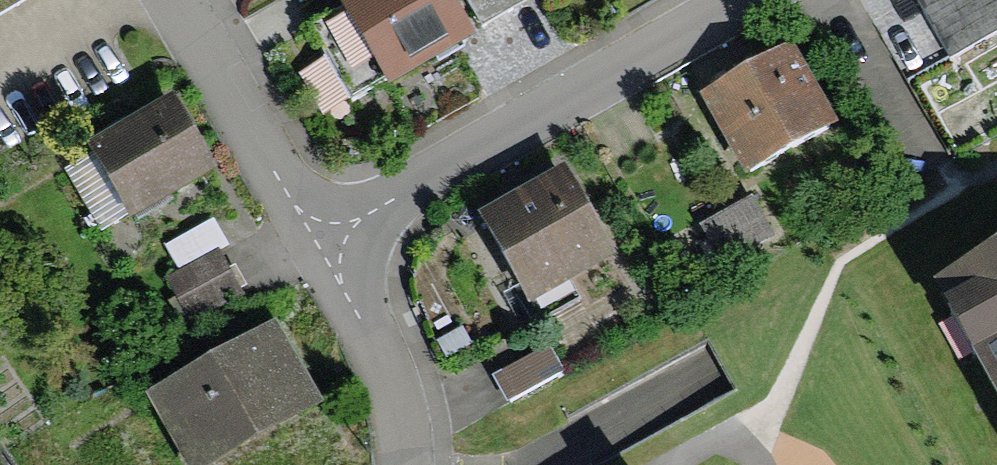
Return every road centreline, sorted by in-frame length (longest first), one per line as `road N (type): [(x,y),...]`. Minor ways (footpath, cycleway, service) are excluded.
road 1 (residential): [(740,0),(321,247)]
road 2 (residential): [(166,0),(321,247)]
road 3 (residential): [(321,247),(406,399),(408,464)]

